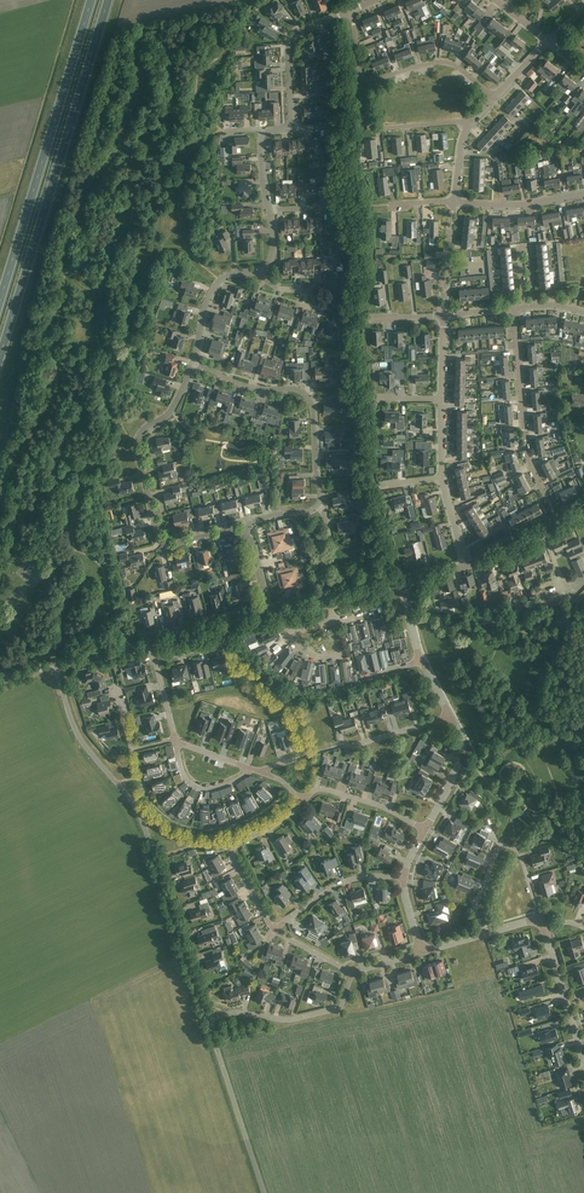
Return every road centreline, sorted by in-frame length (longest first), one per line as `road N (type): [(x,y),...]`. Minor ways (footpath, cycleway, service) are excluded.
road 1 (unclassified): [(209,1021),(143,824),(80,740),(55,667)]
road 2 (trunk): [(0,358),(109,0)]
road 3 (trunk): [(92,0),(0,302)]
road 4 (residential): [(244,533),(174,544),(158,532),(137,439),(174,406),(194,364)]
road 5 (residential): [(560,522),(526,452),(515,308)]
road 6 (residential): [(543,925),(520,853),(501,844),(475,910),(483,935)]
road 7 (unclassified): [(264,1192),(209,1021)]
road 8 (residential): [(273,930),(233,848),(303,801)]
road 9 (residential): [(209,1021),(230,1015),(290,1022),(332,1011),(351,973)]
road 10 (residential): [(292,128),(295,38),(351,10)]
road 11 (residential): [(273,930),(338,885),(404,876)]
road 12 (residential): [(364,84),(438,62),(458,68),(494,97)]
road 13 (residential): [(583,1060),(543,925)]
road 14 (residential): [(469,124),(374,127),(364,84)]
road 15 (tertiary): [(269,614),(400,582)]
road 16 (residential): [(303,801),(324,790),(425,830)]
road 17 (residential): [(194,364),(215,284),(238,273),(261,275)]
road 18 (residential): [(454,202),(523,205),(583,194)]
road 19 (residential): [(425,830),(463,750),(450,715)]
road 20 (residential): [(534,306),(523,245),(524,308)]
road 21 (tertiary): [(151,642),(269,614)]

